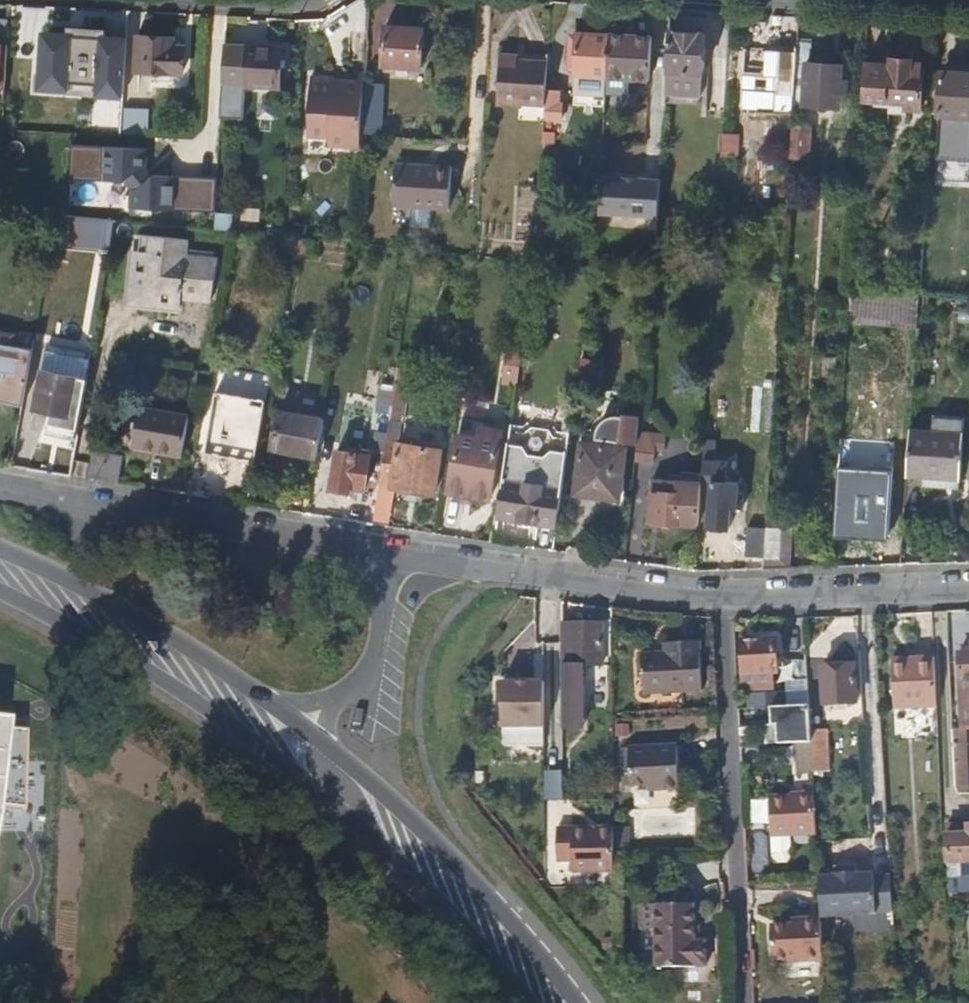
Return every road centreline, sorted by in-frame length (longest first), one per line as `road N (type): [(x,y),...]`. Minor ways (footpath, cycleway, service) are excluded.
road 1 (residential): [(968,592),(721,601),(394,555),(378,641),(365,673),(340,700)]
road 2 (primary): [(0,592),(168,683),(340,810)]
road 3 (primary): [(577,1002),(503,908),(324,744)]
road 4 (primary): [(268,701),(110,601),(0,549)]
road 5 (primary): [(340,810),(438,898),(529,1002)]
road 6 (residential): [(190,0),(320,0)]

